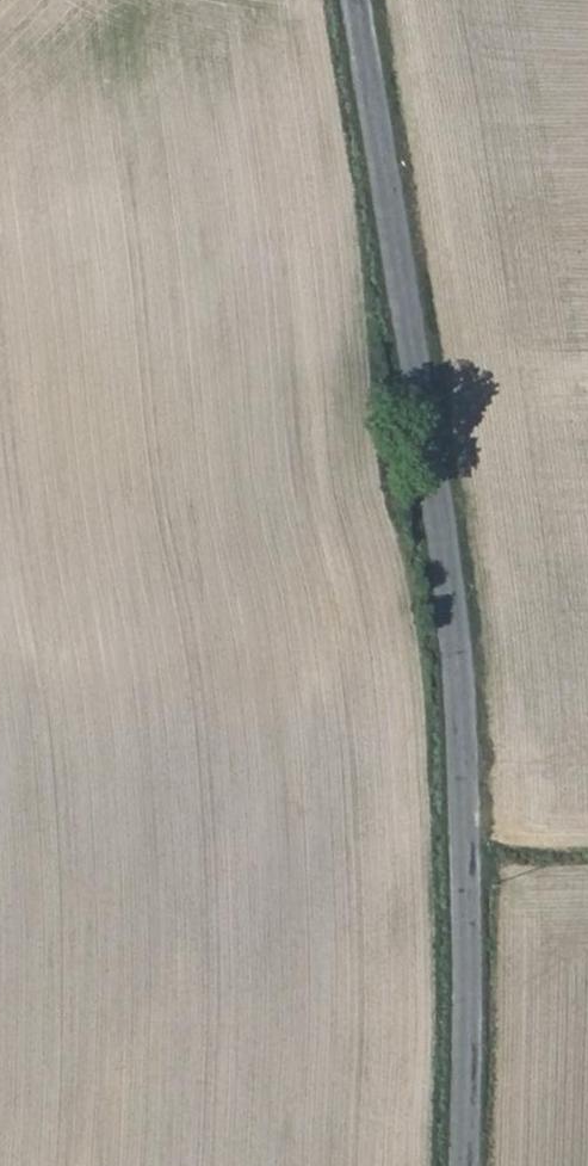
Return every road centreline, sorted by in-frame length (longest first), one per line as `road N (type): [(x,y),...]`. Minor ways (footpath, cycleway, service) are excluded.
road 1 (unclassified): [(463,1165),(464,848),(452,641),(356,0)]

